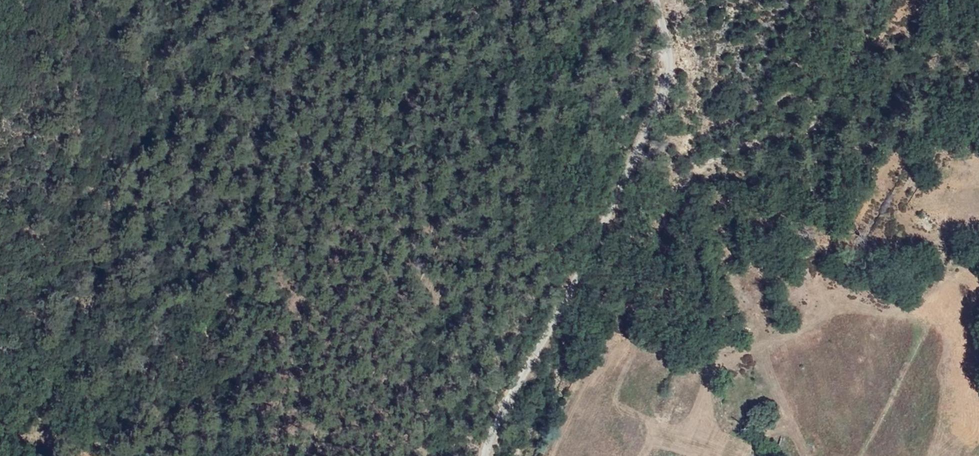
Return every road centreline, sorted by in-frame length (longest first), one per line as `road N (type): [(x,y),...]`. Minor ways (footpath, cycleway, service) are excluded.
road 1 (unclassified): [(487,455),(615,203),(670,68),(657,0)]

